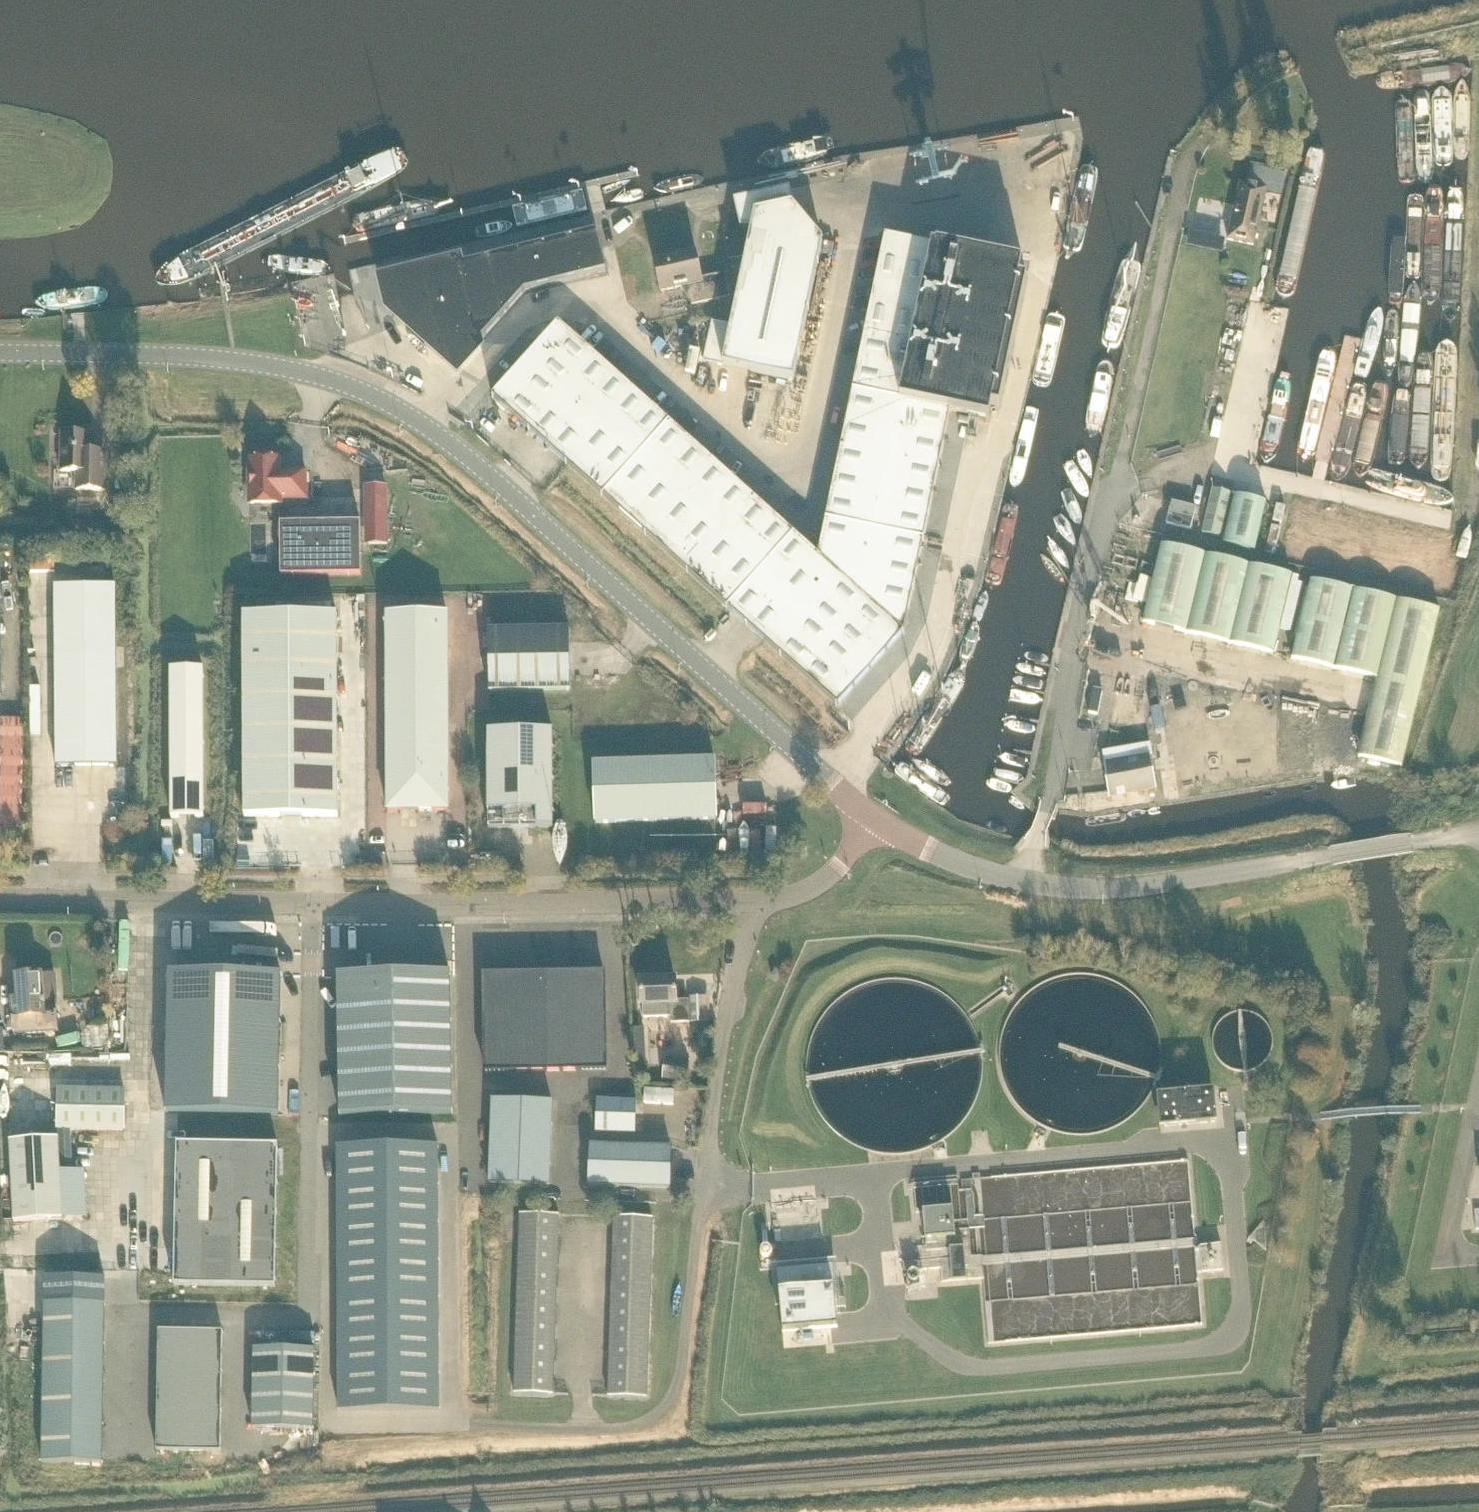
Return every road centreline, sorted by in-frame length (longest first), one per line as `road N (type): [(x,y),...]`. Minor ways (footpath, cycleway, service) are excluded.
road 1 (tertiary): [(874,818),(488,475),(400,411),(333,381),(245,363),(0,354)]
road 2 (unclassified): [(0,899),(747,901)]
road 3 (unclassified): [(470,1425),(610,1430),(637,1426),(672,1397),(747,901)]
road 4 (tertiary): [(1022,883),(1126,886),(1410,845)]
road 5 (tertiary): [(1022,883),(952,861),(874,818)]
road 6 (unclassified): [(747,901),(790,899),(816,887),(874,818)]

